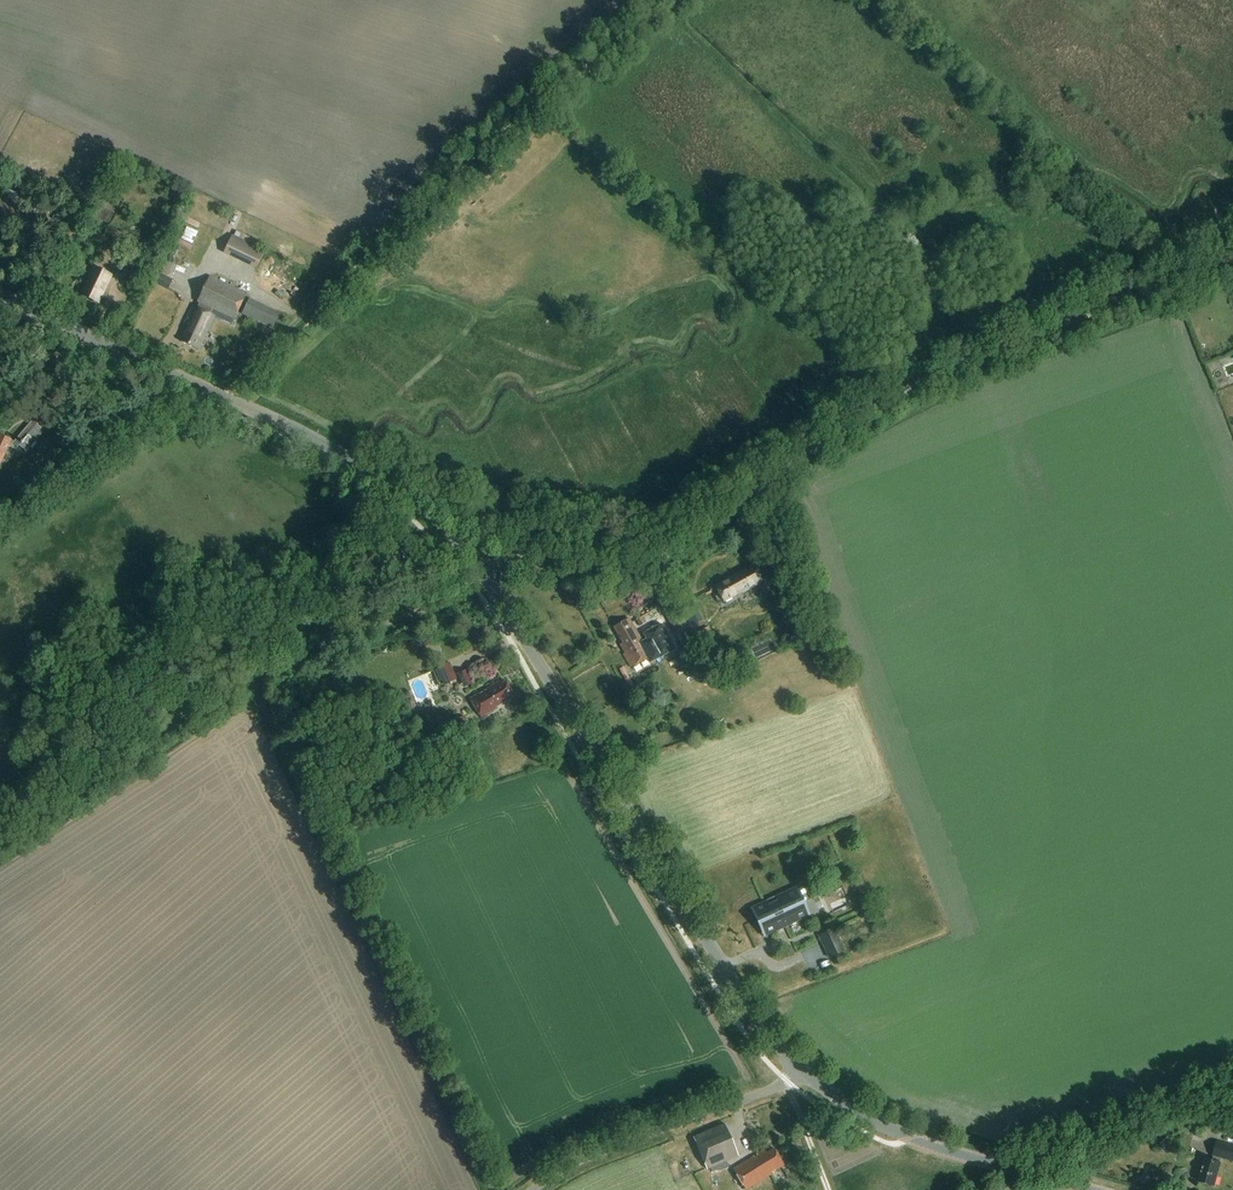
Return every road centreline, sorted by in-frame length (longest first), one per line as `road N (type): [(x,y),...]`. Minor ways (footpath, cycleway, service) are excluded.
road 1 (unclassified): [(483,568),(501,559),(605,569),(668,551),(832,435),(934,376),(1232,254)]
road 2 (track): [(678,0),(548,98),(372,253),(226,398)]
road 3 (tertiary): [(802,1070),(718,958),(483,568)]
road 4 (tertiary): [(483,568),(411,499),(349,459),(0,294)]
road 5 (tertiary): [(1091,1189),(910,1139),(802,1070)]
road 6 (unclassified): [(534,1189),(595,1155),(784,1084),(802,1070)]

